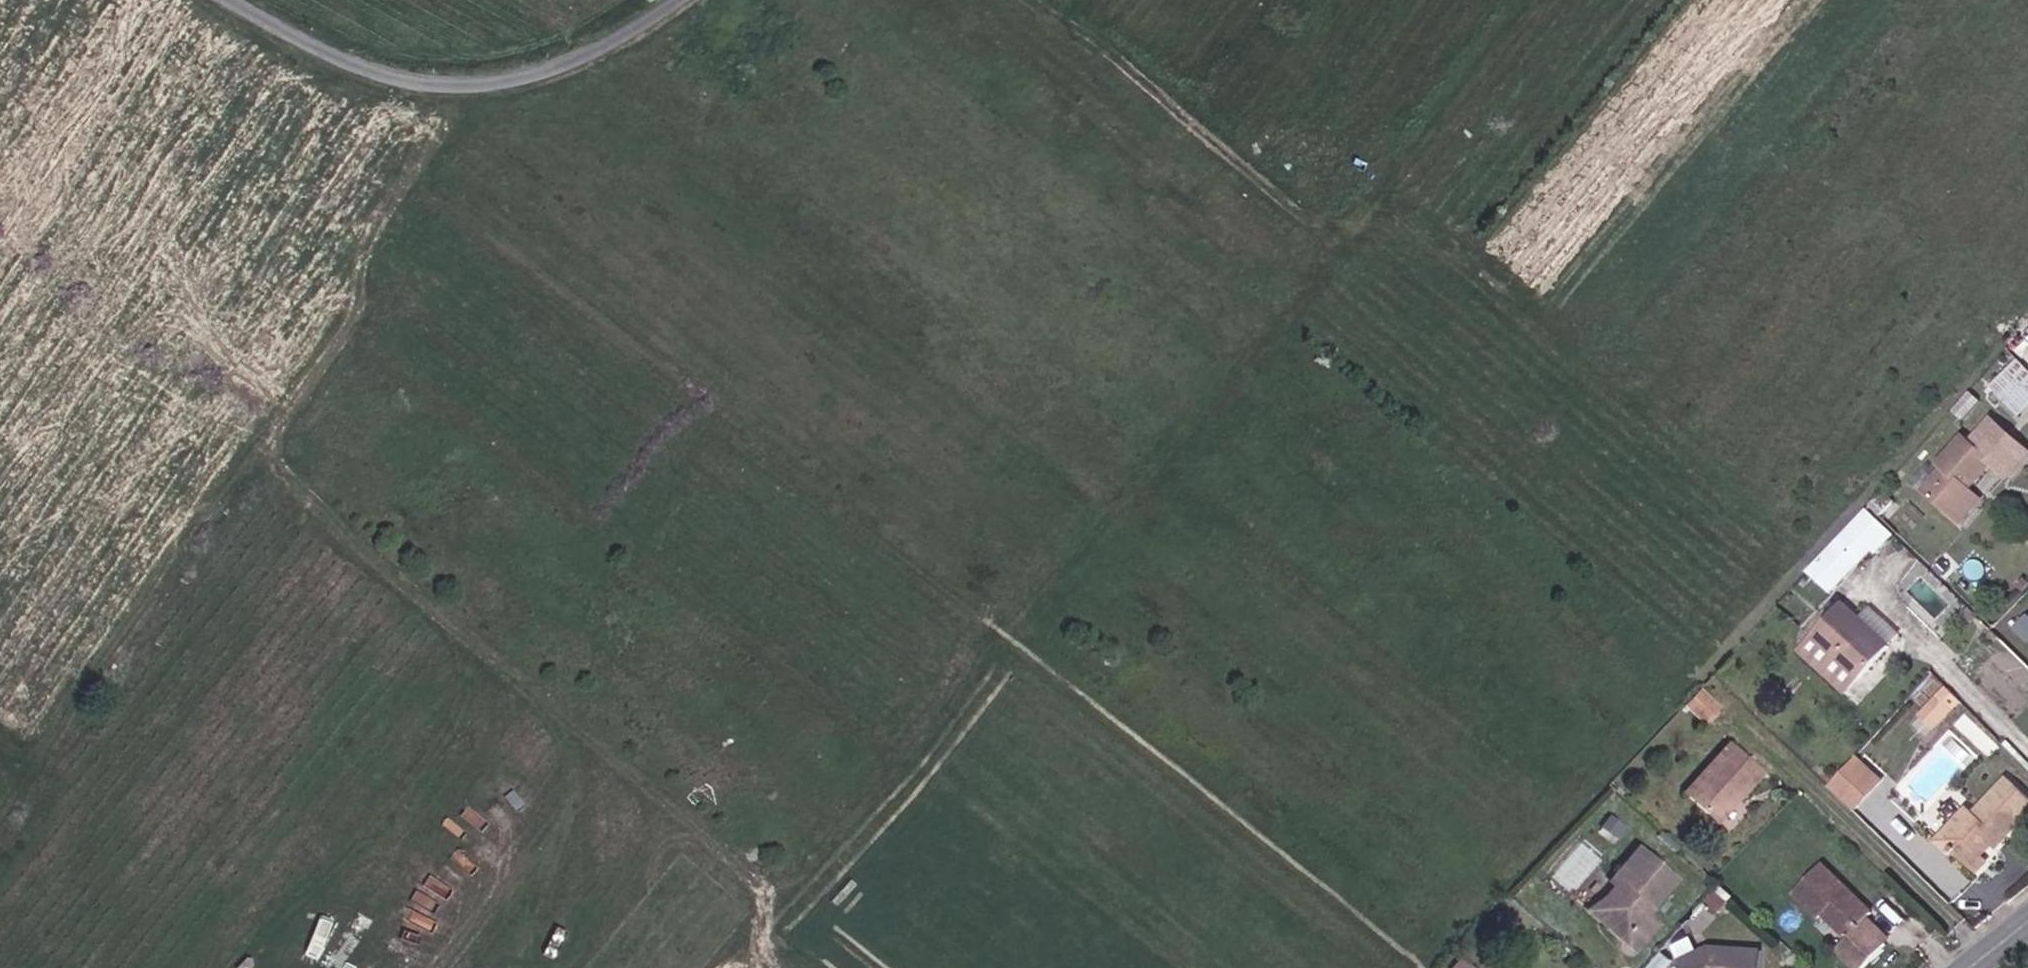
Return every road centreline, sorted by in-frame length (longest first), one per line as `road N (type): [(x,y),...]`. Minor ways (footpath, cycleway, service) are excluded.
road 1 (unclassified): [(248,0),(390,71),(459,78),(561,58),(667,0)]

